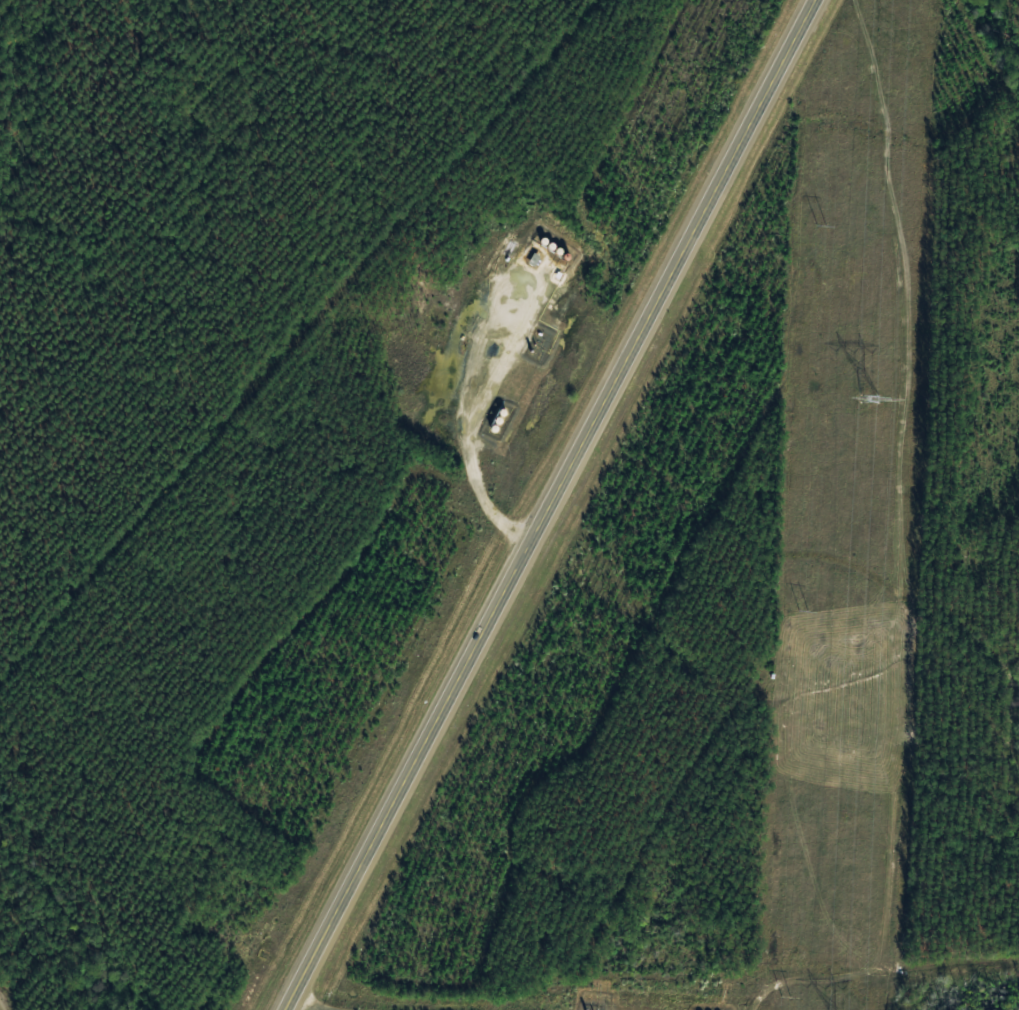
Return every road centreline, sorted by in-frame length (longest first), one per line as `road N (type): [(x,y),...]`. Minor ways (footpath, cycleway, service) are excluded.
road 1 (primary): [(287,1009),(825,0)]

